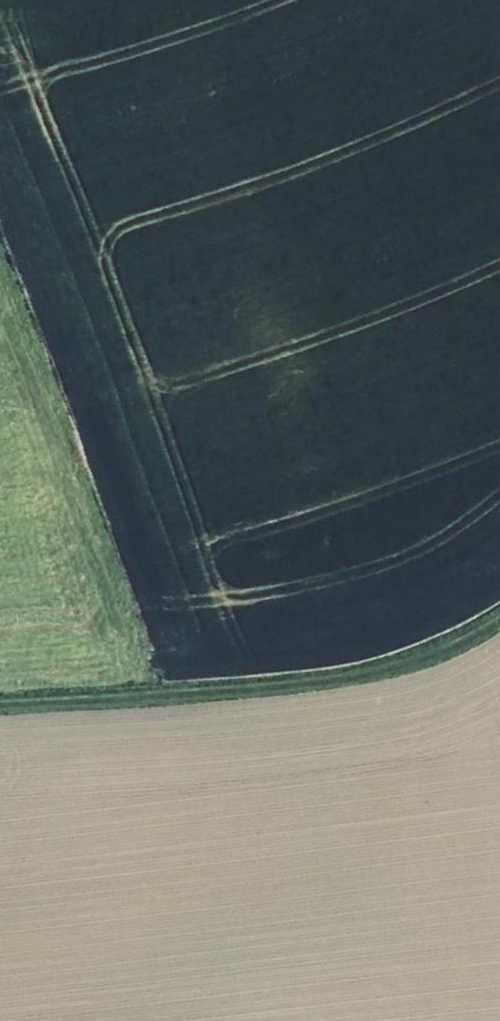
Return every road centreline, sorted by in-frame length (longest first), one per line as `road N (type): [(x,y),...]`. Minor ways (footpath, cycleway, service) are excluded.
road 1 (track): [(499,623),(435,657),(322,684),(0,707)]

